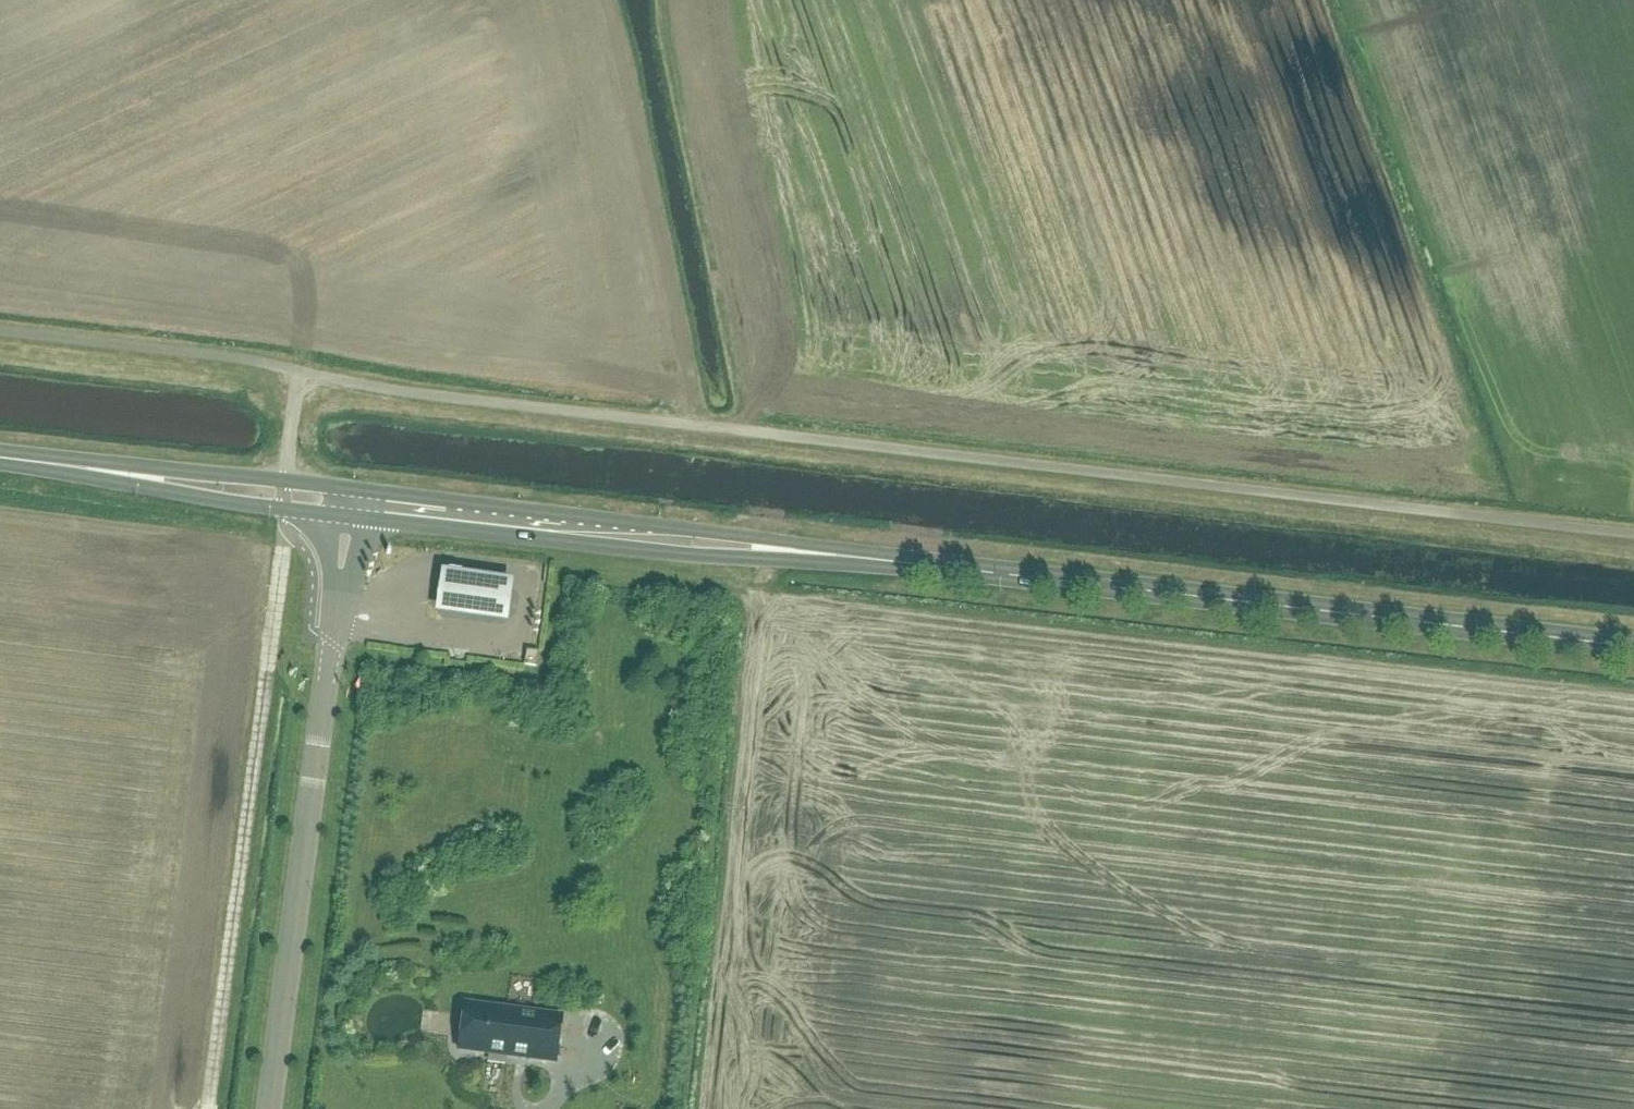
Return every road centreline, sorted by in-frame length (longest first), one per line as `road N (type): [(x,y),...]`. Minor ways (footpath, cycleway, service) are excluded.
road 1 (tertiary): [(1633,648),(844,557)]
road 2 (tertiary): [(82,469),(178,497),(363,519),(697,558),(844,557)]
road 3 (tertiary): [(844,557),(286,483),(82,469)]

